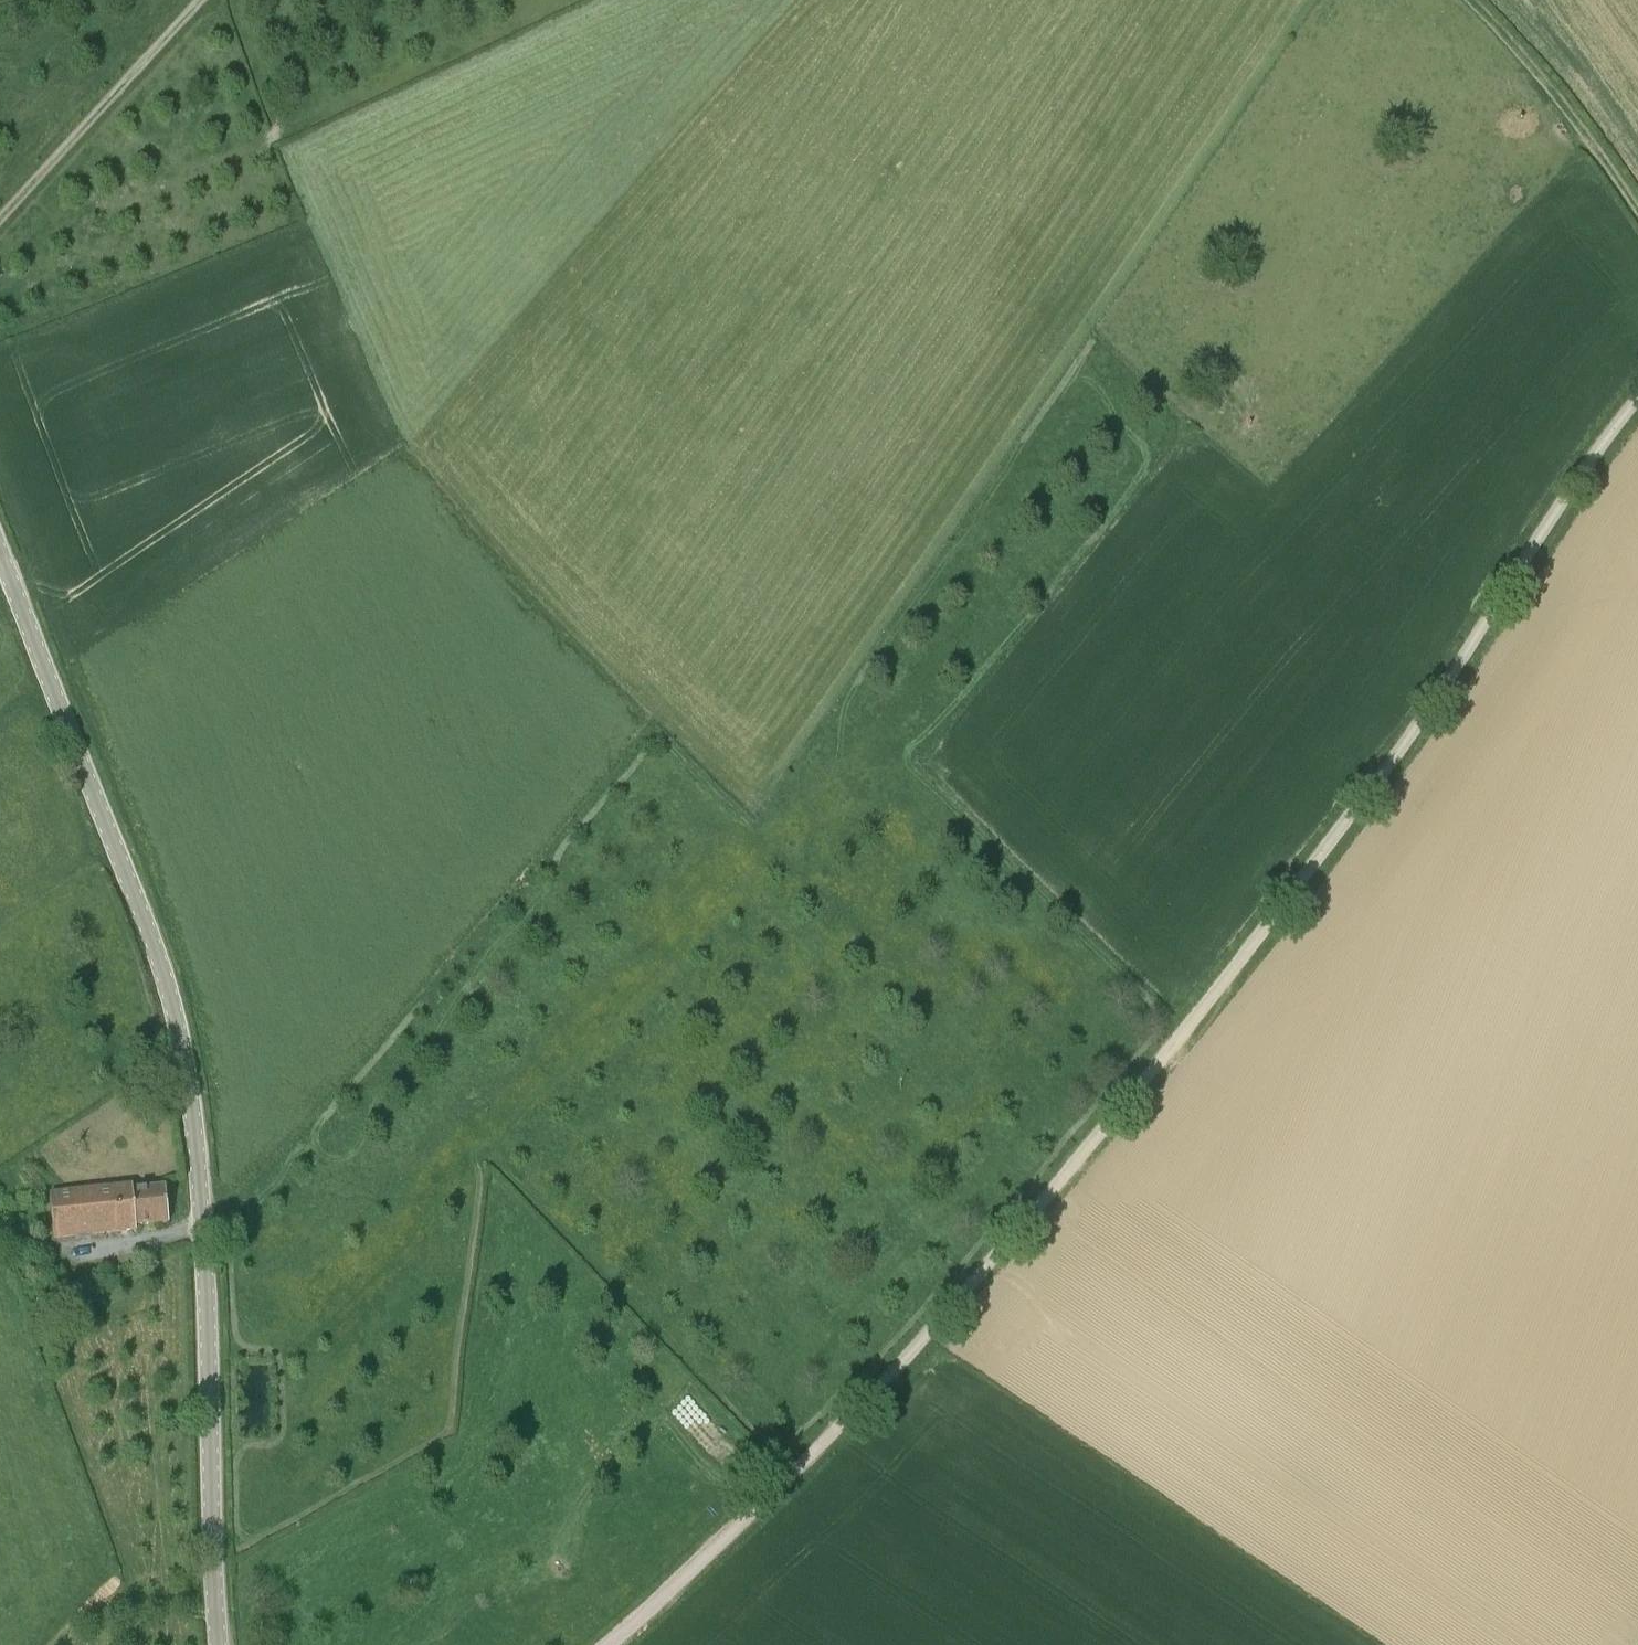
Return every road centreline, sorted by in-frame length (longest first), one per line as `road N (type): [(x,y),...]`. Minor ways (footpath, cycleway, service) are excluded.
road 1 (unclassified): [(609,1644),(891,1373),(1149,1073),(1413,730),(1637,399)]
road 2 (unclassified): [(219,1644),(203,1204),(178,1024),(155,944),(0,553)]
road 3 (track): [(0,219),(199,0)]
road 4 (track): [(1637,213),(1544,82),(1471,0)]

